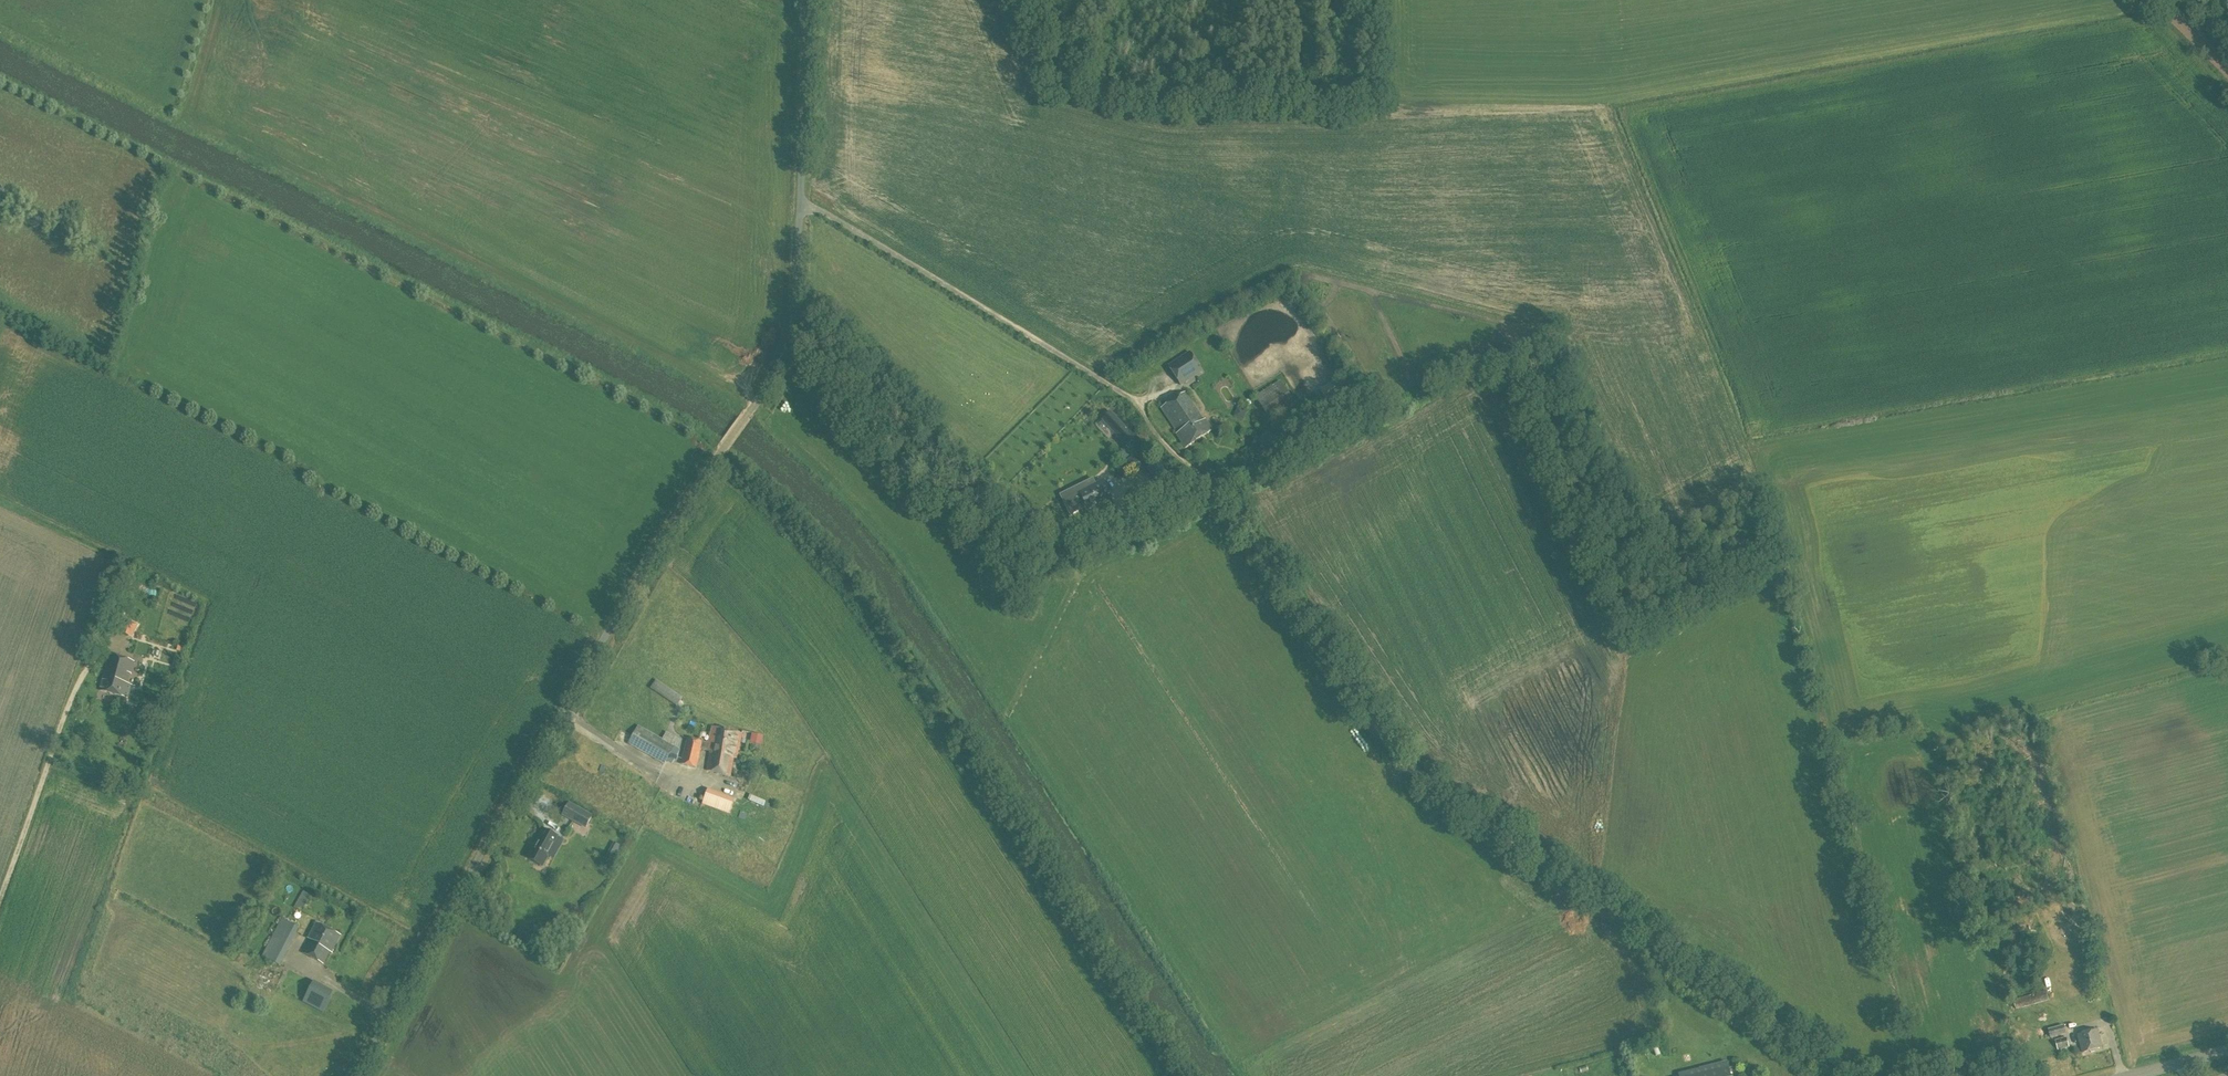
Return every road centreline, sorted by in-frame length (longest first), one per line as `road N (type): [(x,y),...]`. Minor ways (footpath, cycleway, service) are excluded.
road 1 (track): [(1855,1075),(1413,781),(1207,470),(1161,440),(1134,401),(805,205)]
road 2 (unclassified): [(358,1075),(660,550),(781,361),(802,287),(812,0)]

